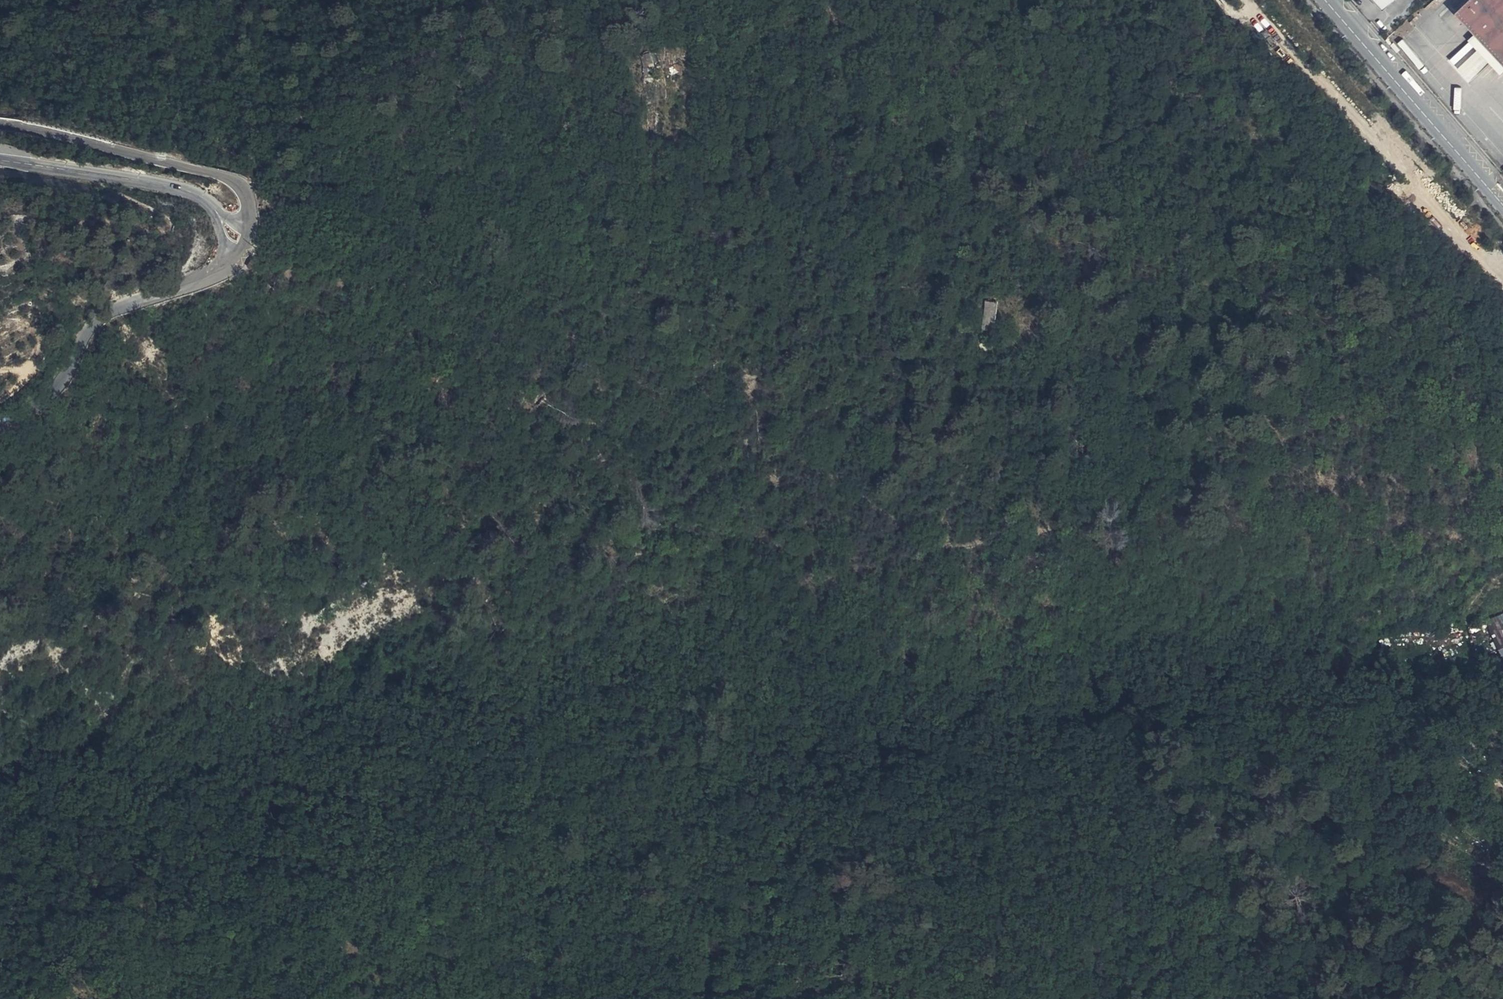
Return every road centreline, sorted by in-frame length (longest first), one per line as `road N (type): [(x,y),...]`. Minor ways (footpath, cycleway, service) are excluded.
road 1 (tertiary): [(247,245),(208,278),(97,321),(44,400),(0,423)]
road 2 (tertiary): [(0,124),(226,176),(243,193),(247,245)]
road 3 (unclassified): [(1325,0),(1502,206)]
road 4 (tertiary): [(247,245),(191,194),(0,162)]

